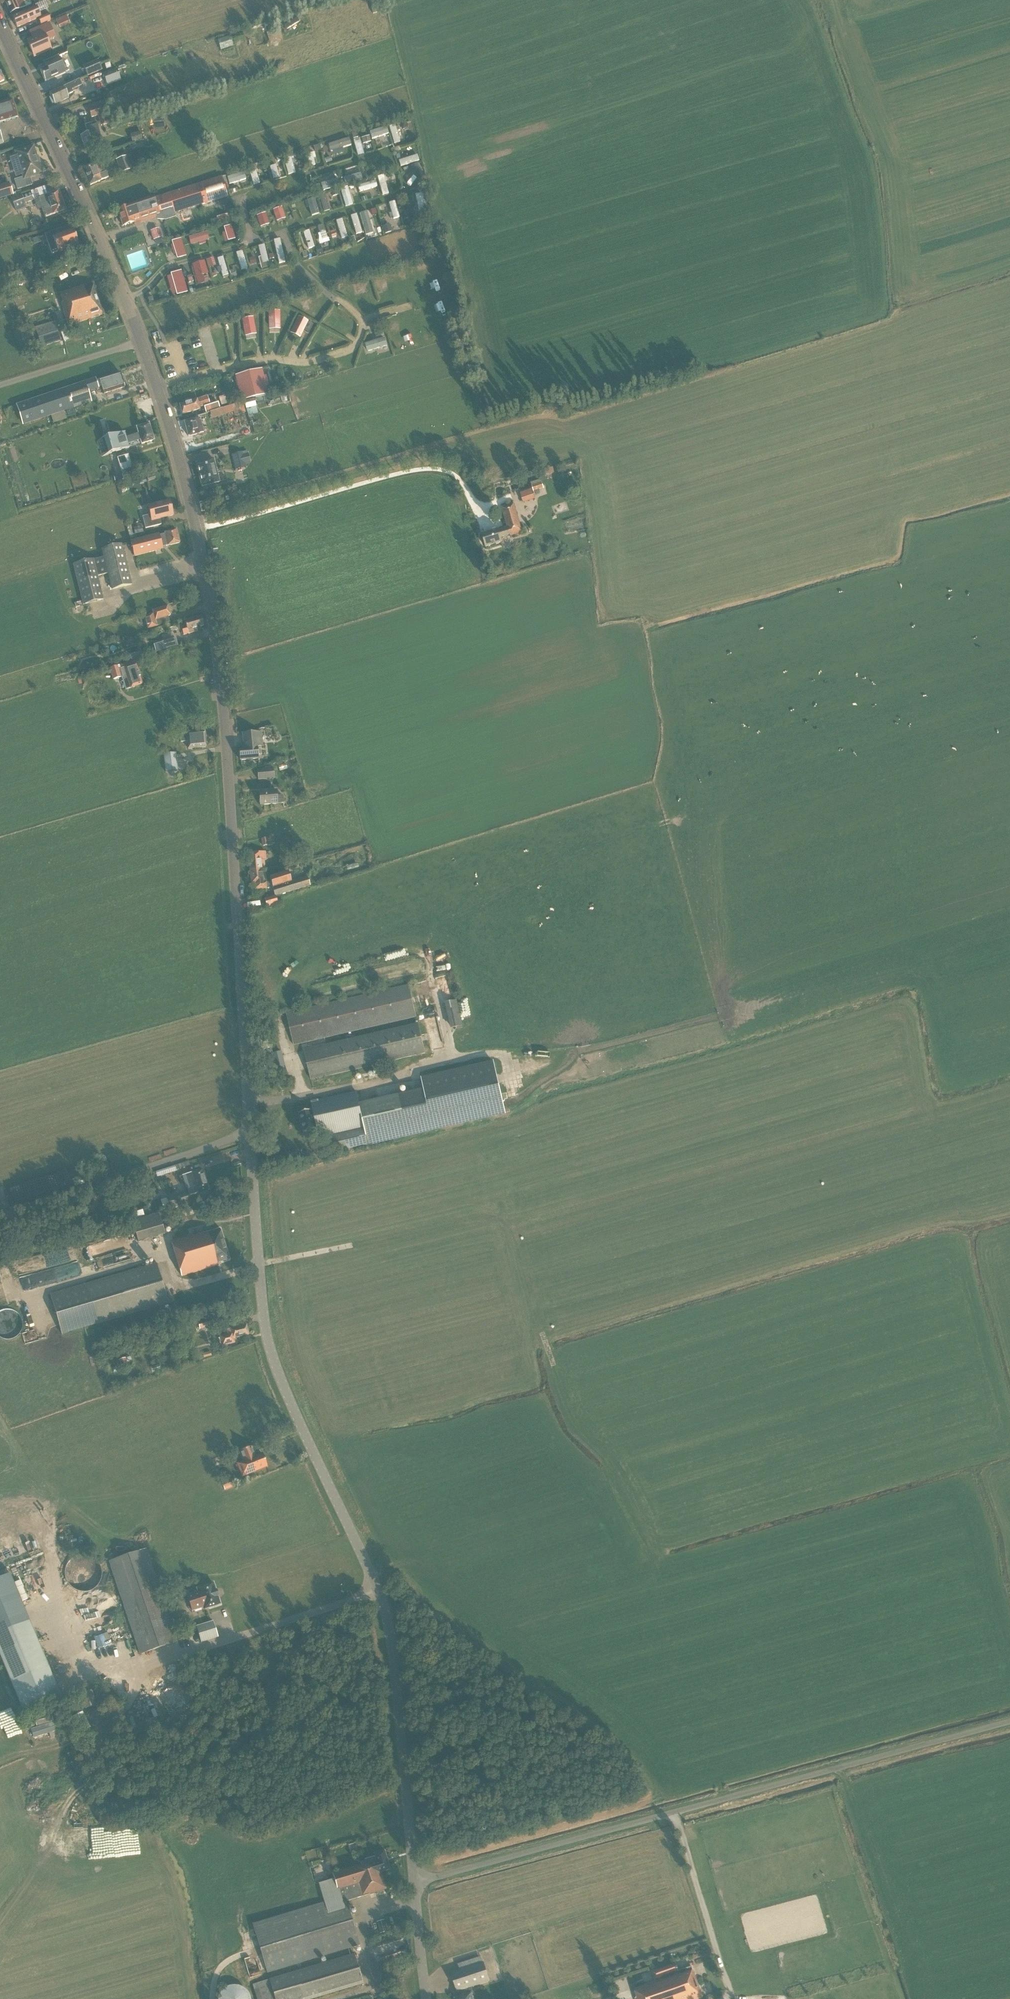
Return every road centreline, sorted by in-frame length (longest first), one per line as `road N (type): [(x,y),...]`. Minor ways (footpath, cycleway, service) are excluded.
road 1 (tertiary): [(414,1879),(384,1609),(294,1411),(266,1329),(223,702),(196,529),(141,341),(0,25)]
road 2 (unclassified): [(414,1879),(1009,1722)]
road 3 (track): [(194,520),(459,449)]
road 4 (tertiary): [(426,1998),(414,1879)]

